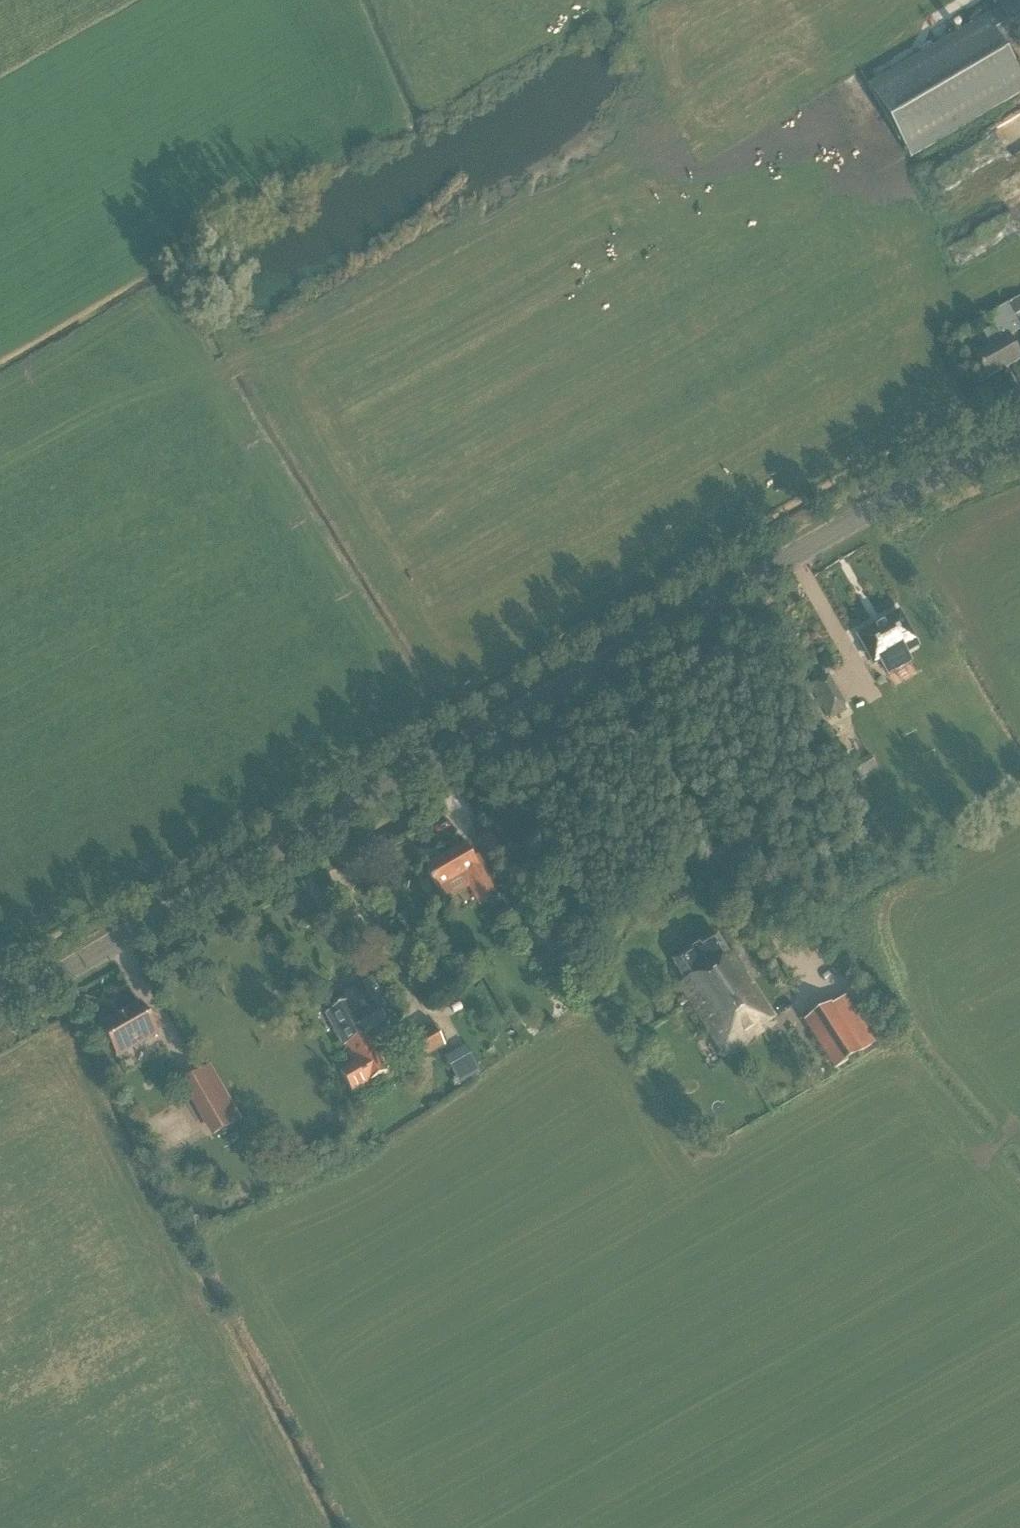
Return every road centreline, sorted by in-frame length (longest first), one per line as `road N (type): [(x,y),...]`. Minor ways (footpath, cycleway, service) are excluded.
road 1 (tertiary): [(0,1010),(881,506),(1019,441)]

